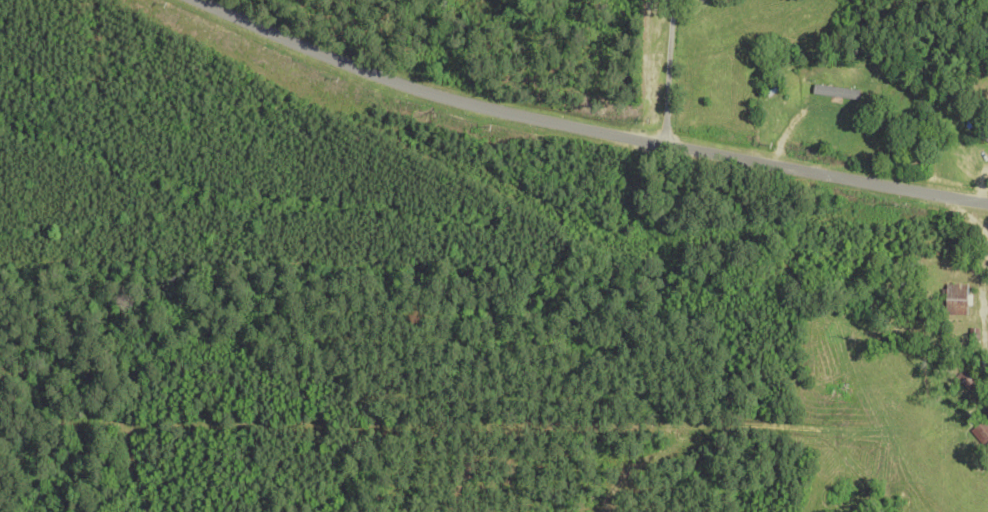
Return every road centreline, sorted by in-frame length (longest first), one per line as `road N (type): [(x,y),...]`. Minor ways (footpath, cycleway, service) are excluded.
road 1 (residential): [(987,206),(895,205),(595,145),(251,29),(190,0)]
road 2 (residential): [(934,26),(916,103),(870,164),(857,197)]
road 3 (residential): [(775,20),(749,86),(736,173)]

